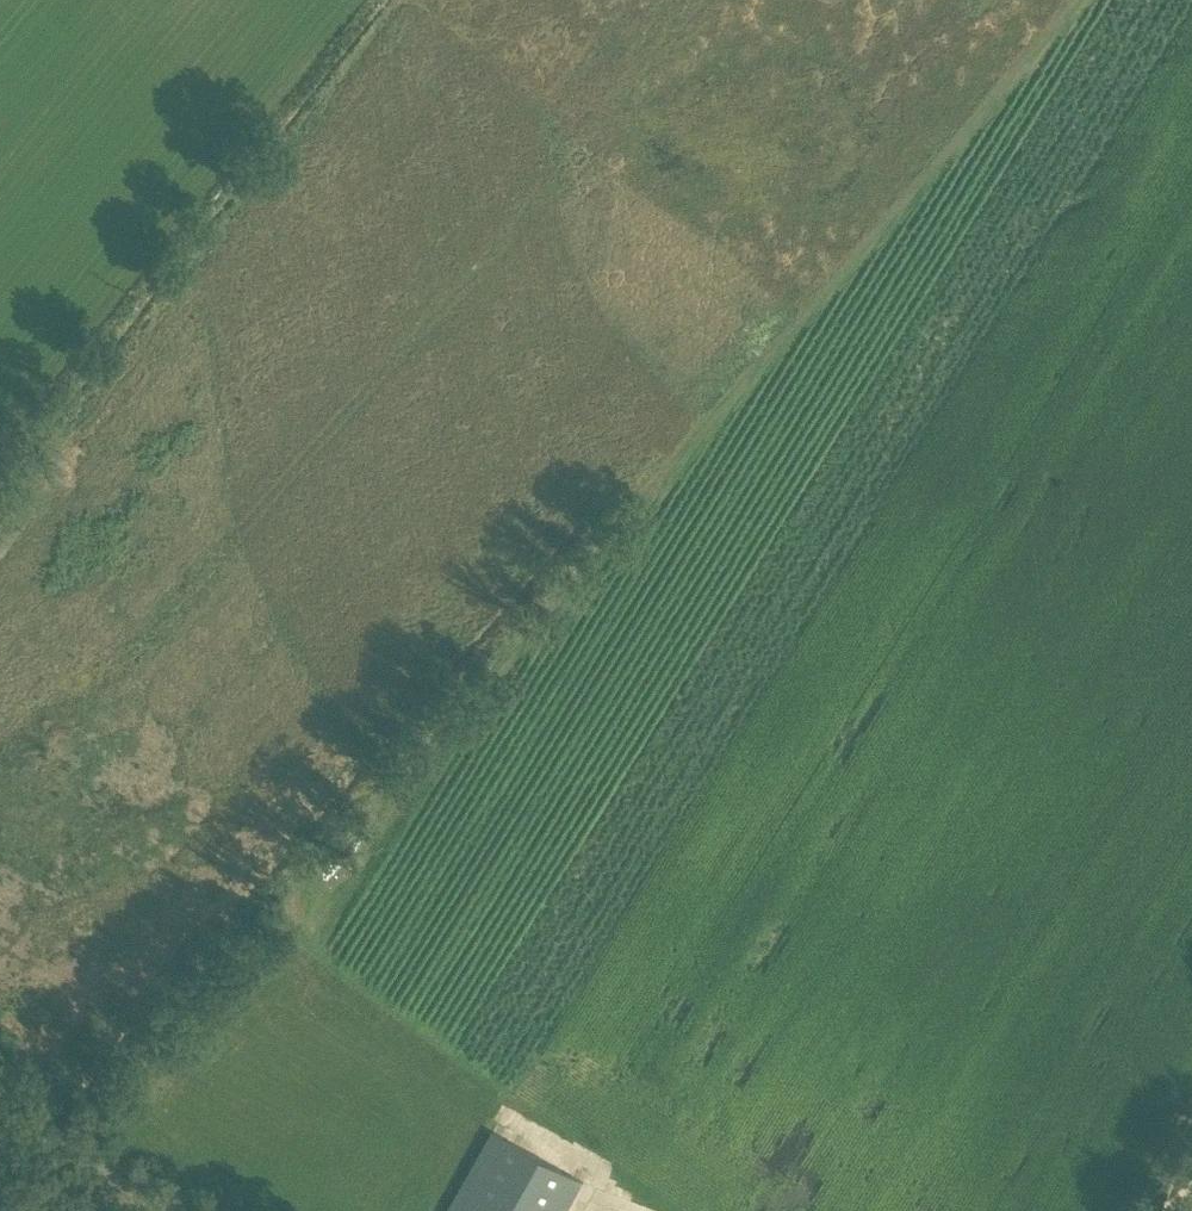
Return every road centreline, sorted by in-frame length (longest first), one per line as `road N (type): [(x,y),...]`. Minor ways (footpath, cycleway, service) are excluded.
road 1 (unclassified): [(173,1210),(0,1107)]

